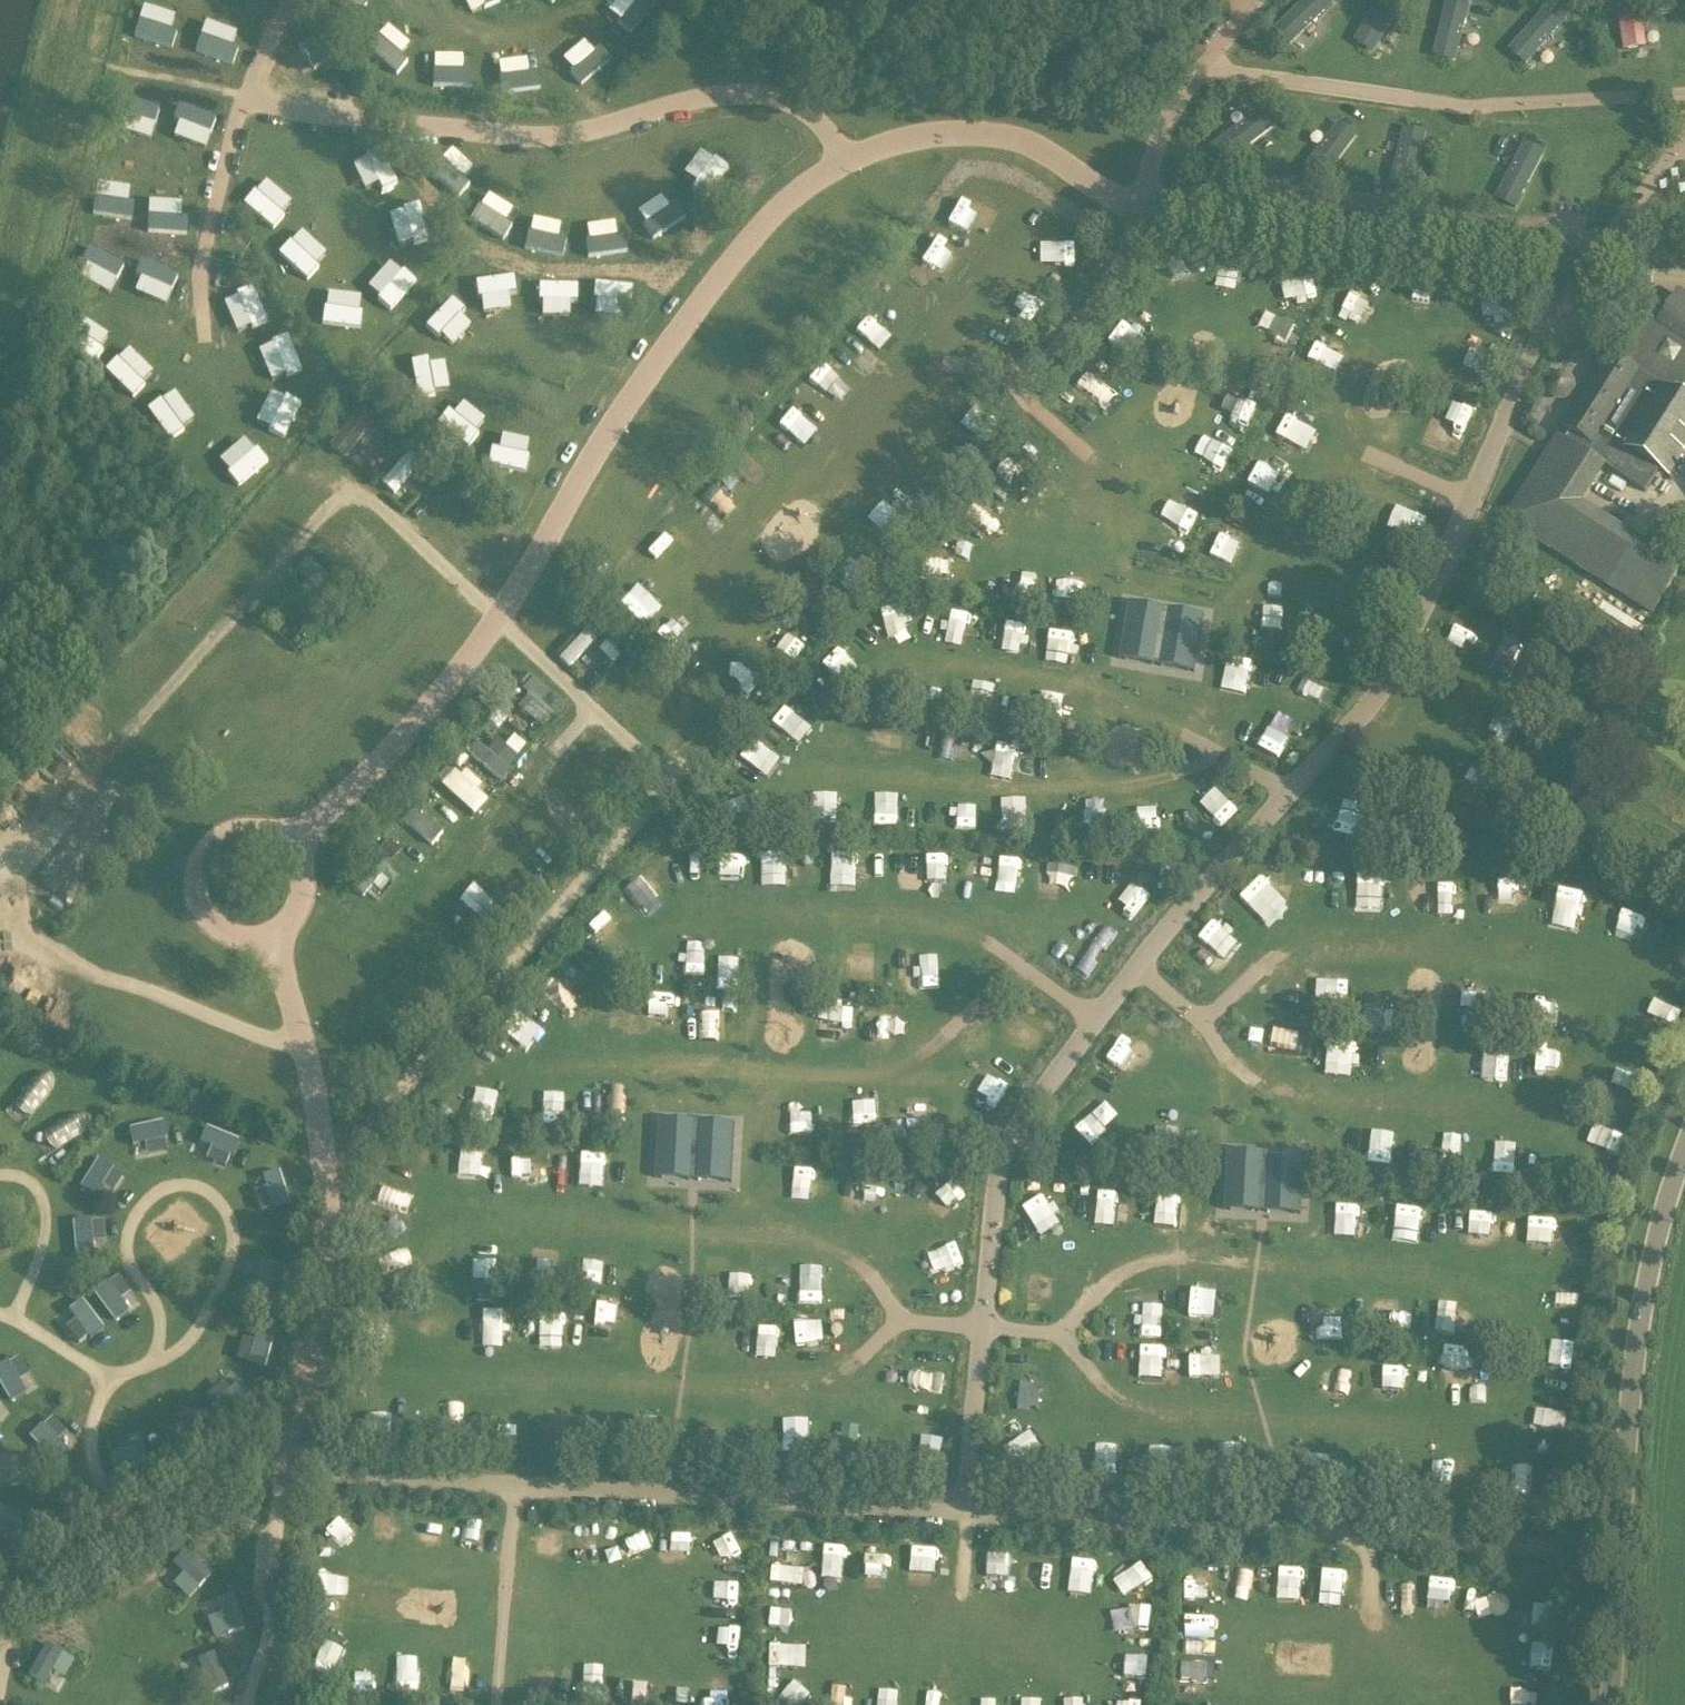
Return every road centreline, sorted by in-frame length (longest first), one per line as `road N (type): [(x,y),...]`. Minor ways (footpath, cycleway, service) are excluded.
road 1 (tertiary): [(1611,1704),(1637,1338),(1684,1139)]
road 2 (track): [(92,0),(0,337)]

